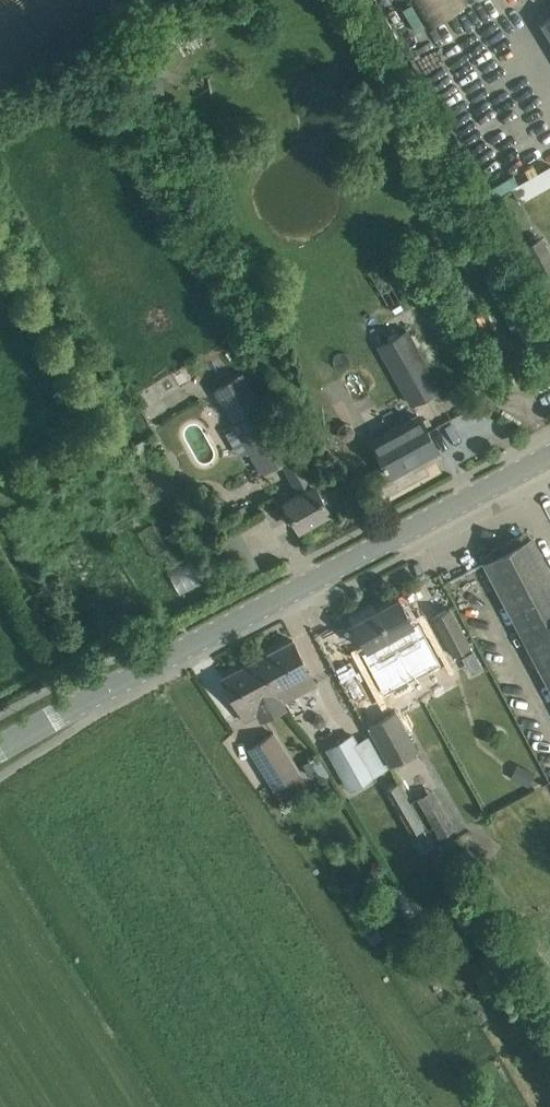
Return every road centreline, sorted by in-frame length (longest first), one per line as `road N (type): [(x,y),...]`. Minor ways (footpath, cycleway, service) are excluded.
road 1 (tertiary): [(0,748),(549,454)]

